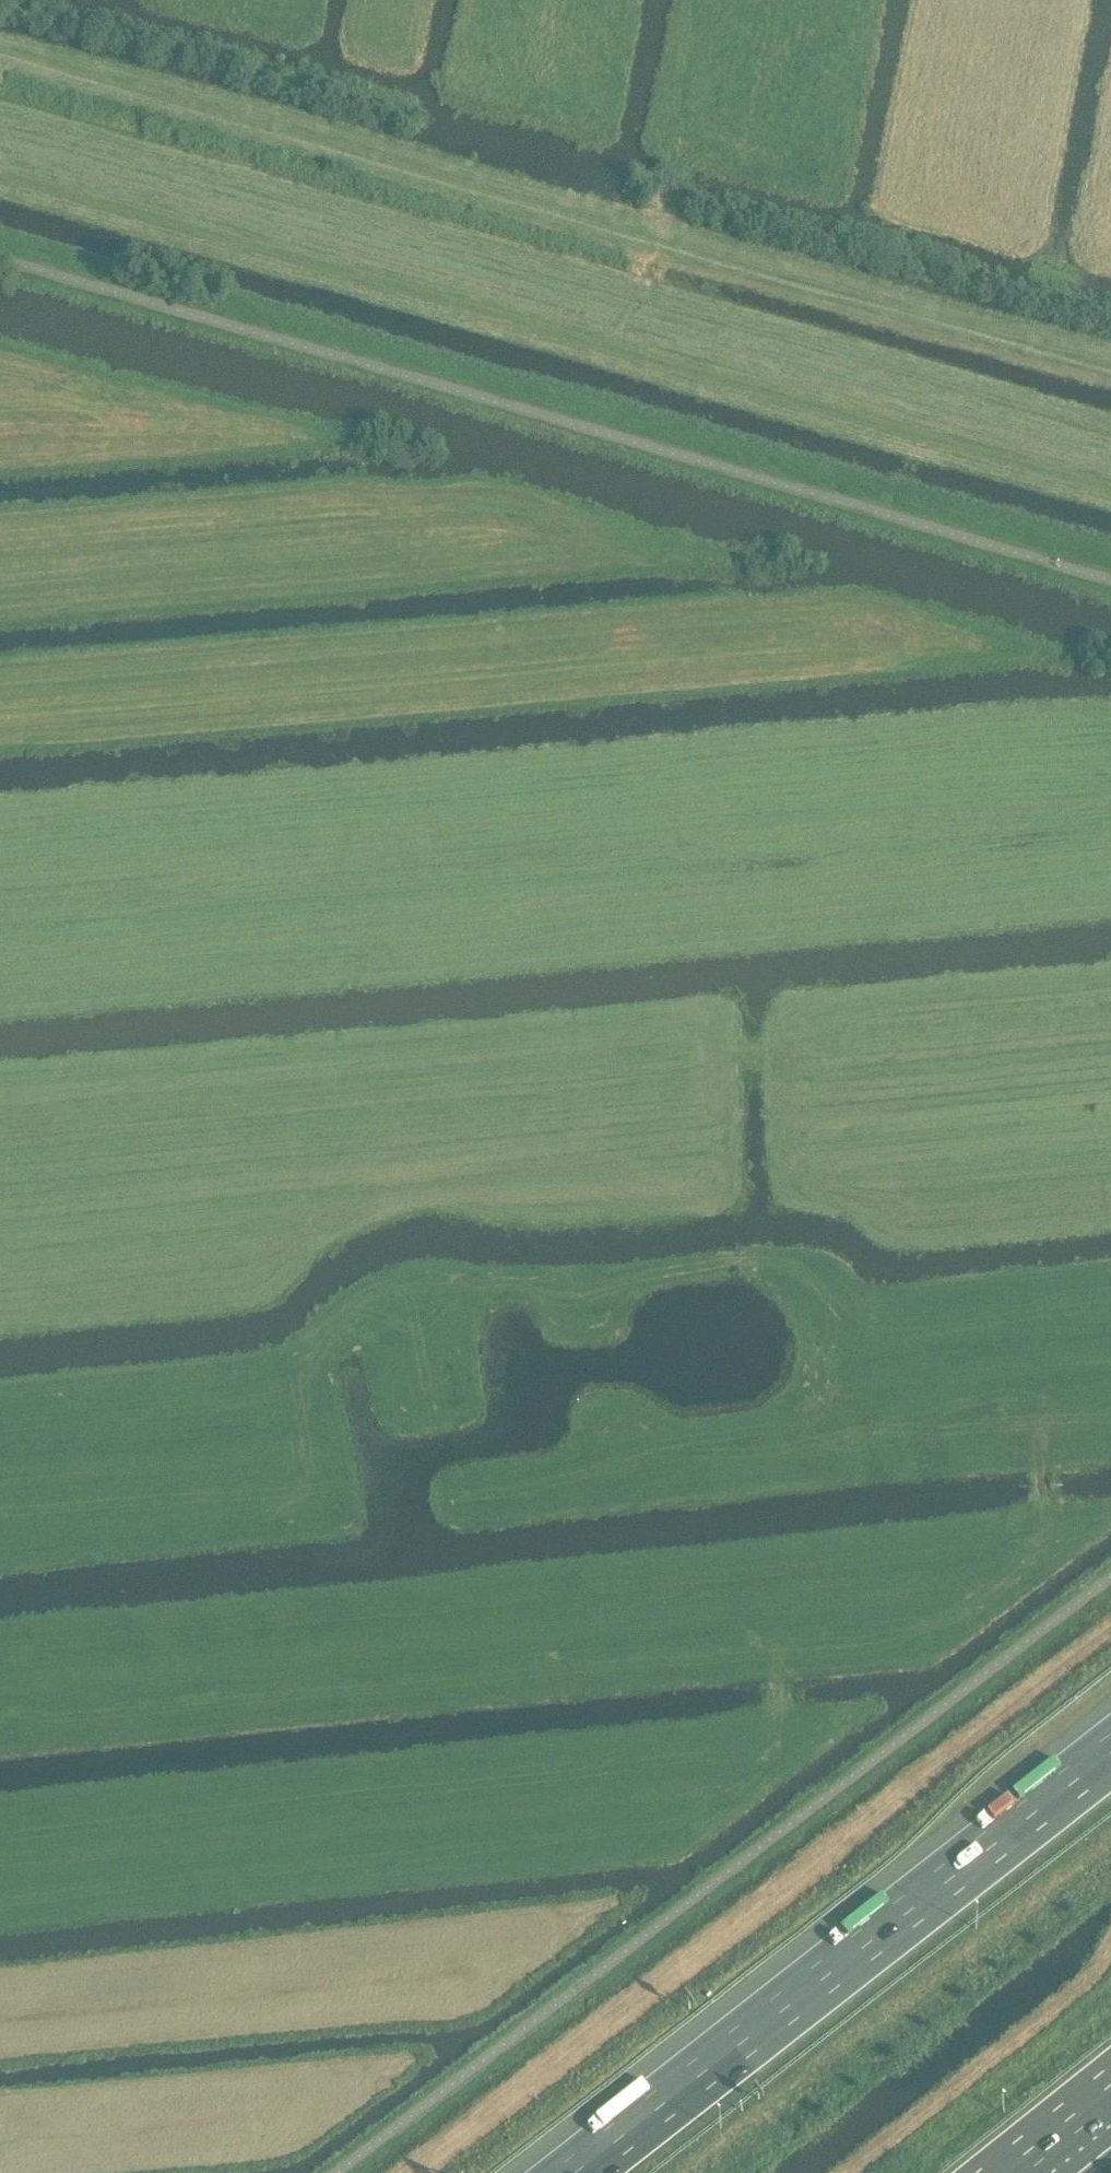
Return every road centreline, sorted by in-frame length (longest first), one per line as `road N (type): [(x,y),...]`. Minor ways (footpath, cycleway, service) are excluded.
road 1 (motorway): [(1110,1753),(575,2172)]
road 2 (motorway): [(1002,2172),(1110,2086)]

